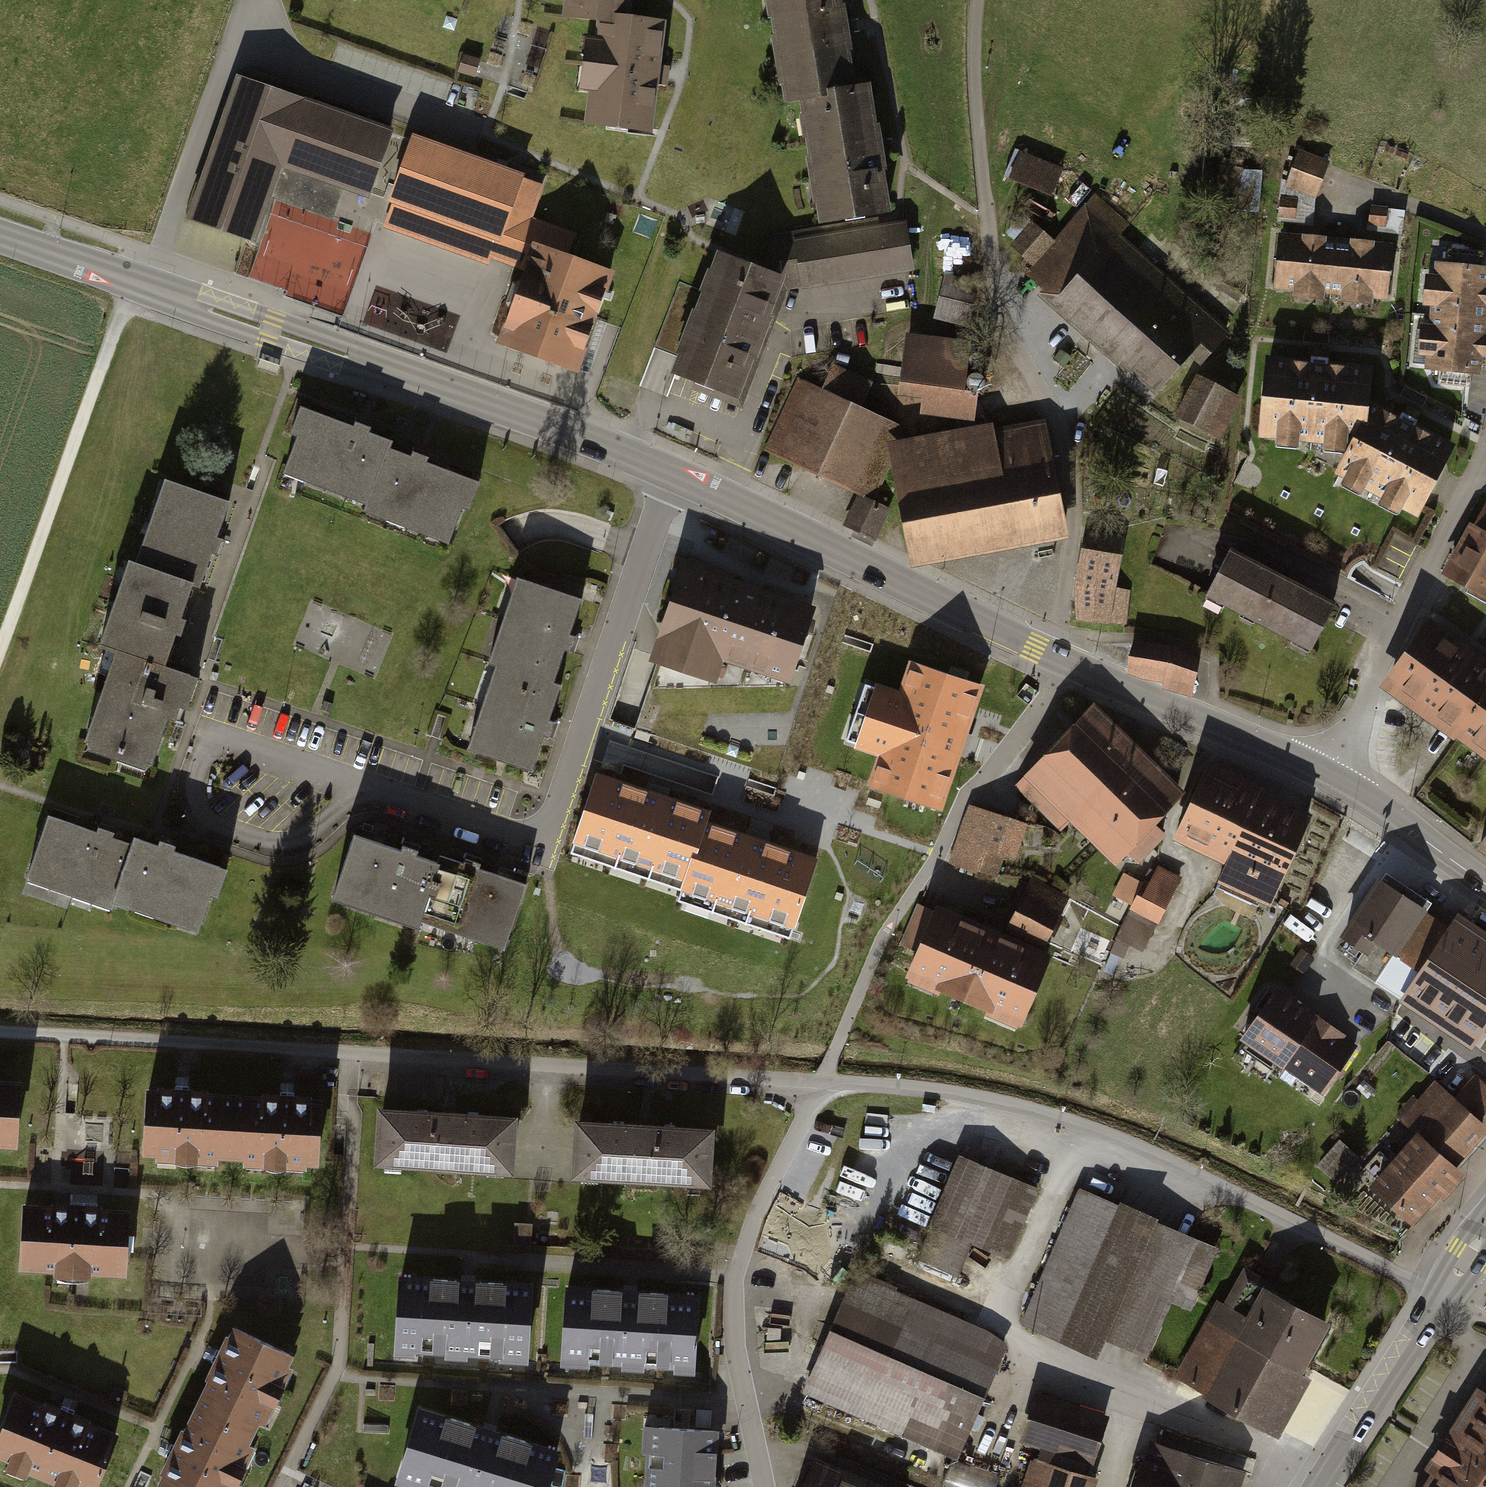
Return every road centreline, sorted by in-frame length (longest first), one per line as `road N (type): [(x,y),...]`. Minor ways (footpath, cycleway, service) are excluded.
road 1 (residential): [(668,479),(556,818),(540,837),(513,840),(221,746)]
road 2 (residential): [(668,479),(0,238)]
road 3 (residential): [(1066,661),(668,479)]
road 4 (residential): [(822,1082),(754,1219),(735,1274),(735,1346),(765,1486)]
road 5 (track): [(0,651),(129,283)]
road 6 (residential): [(1485,450),(1330,778)]
road 7 (track): [(0,1032),(356,1054)]
road 8 (tertiary): [(1319,1486),(1485,1225)]
road 9 (residential): [(1330,778),(1066,661)]
road 10 (residential): [(908,900),(966,795),(992,774),(1066,661)]
road 11 (track): [(822,1082),(877,943),(908,900)]
road 12 (track): [(983,198),(974,47),(980,0)]
road 13 (residential): [(1485,886),(1330,778)]

